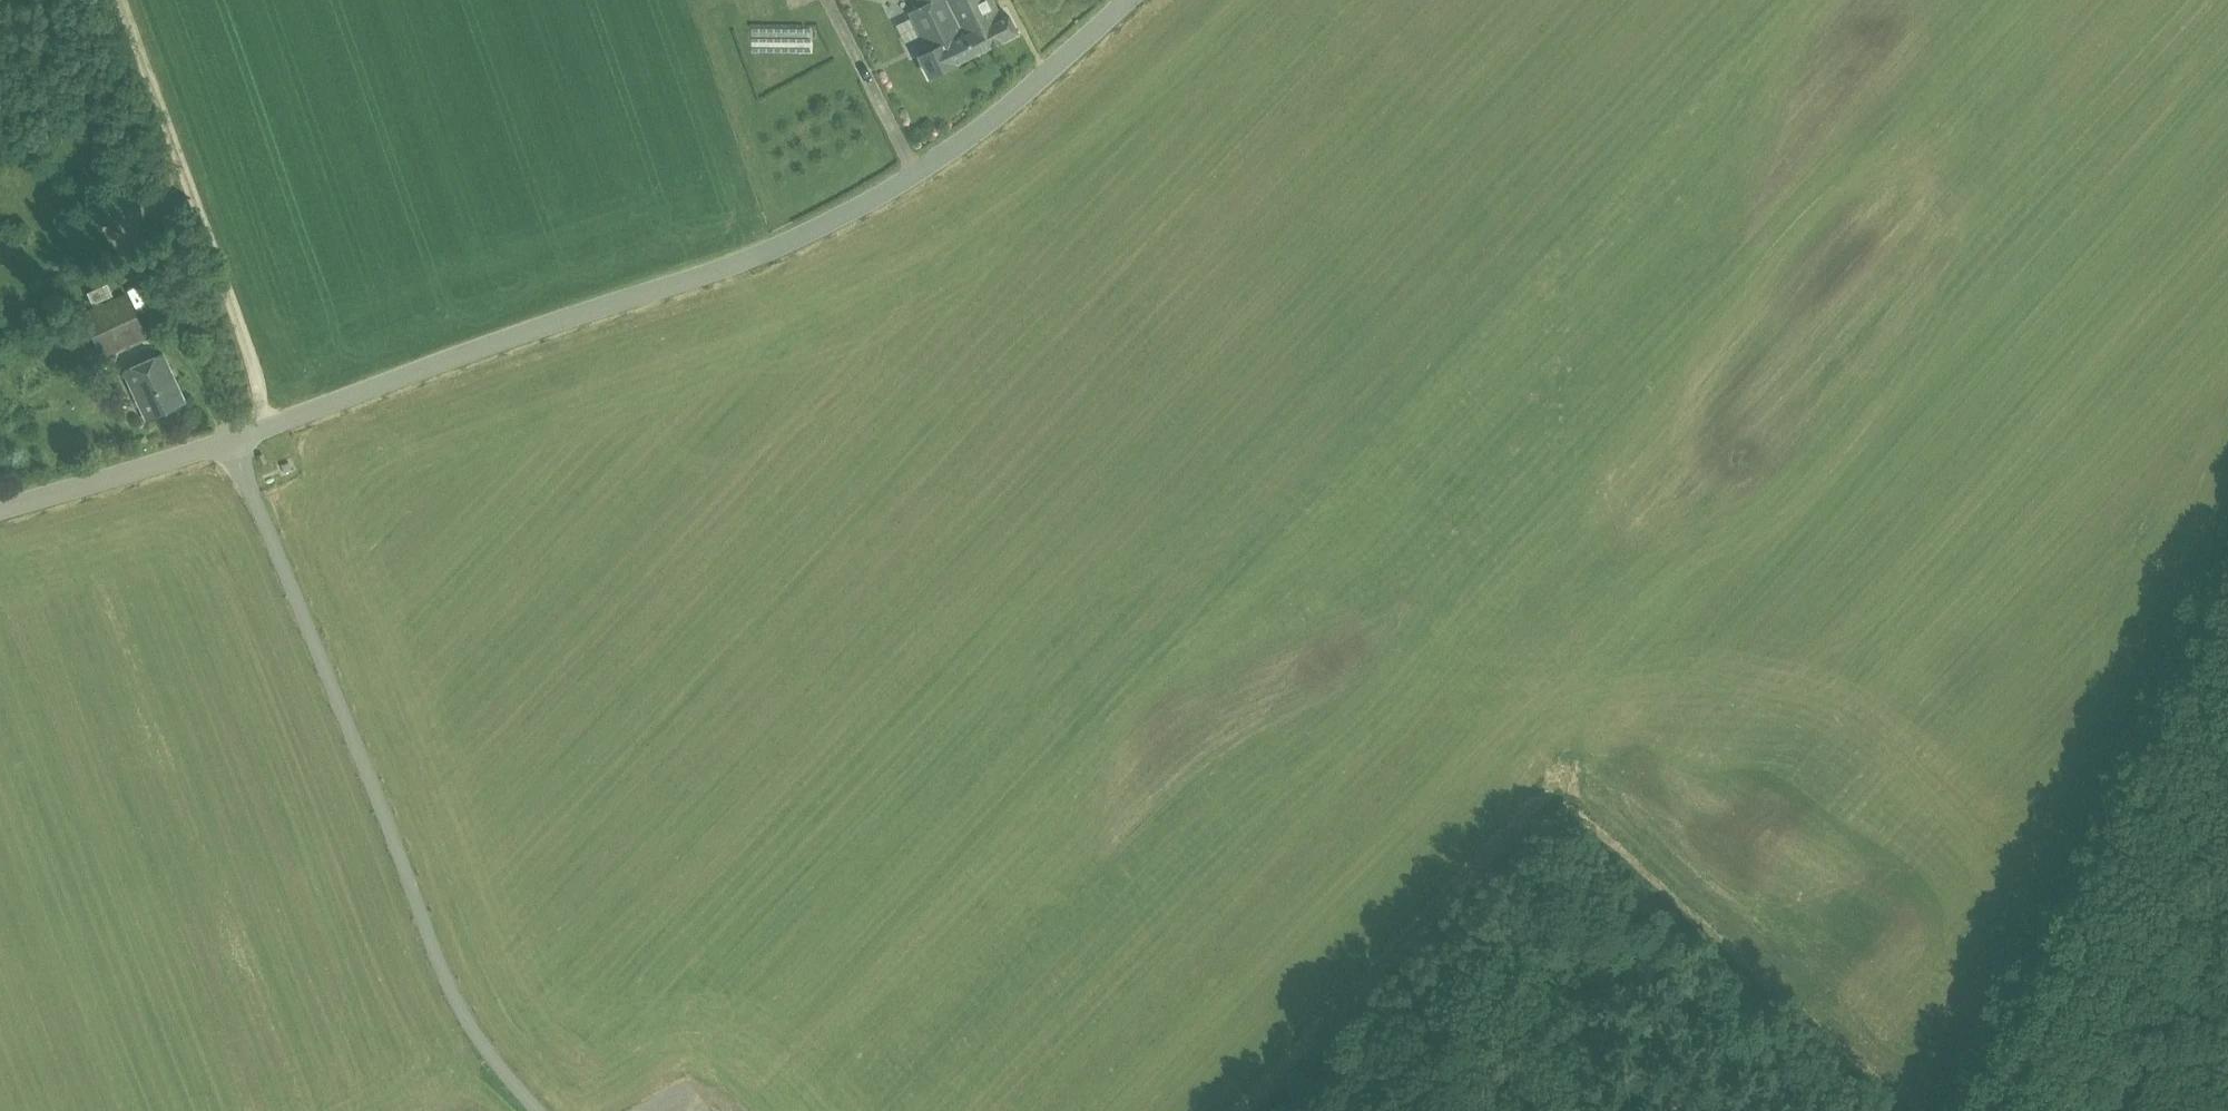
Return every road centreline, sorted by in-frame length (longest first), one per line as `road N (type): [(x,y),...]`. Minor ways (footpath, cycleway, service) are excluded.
road 1 (unclassified): [(1128,0),(954,153),(781,247),(235,441),(0,514)]
road 2 (track): [(2091,1110),(2227,795)]

